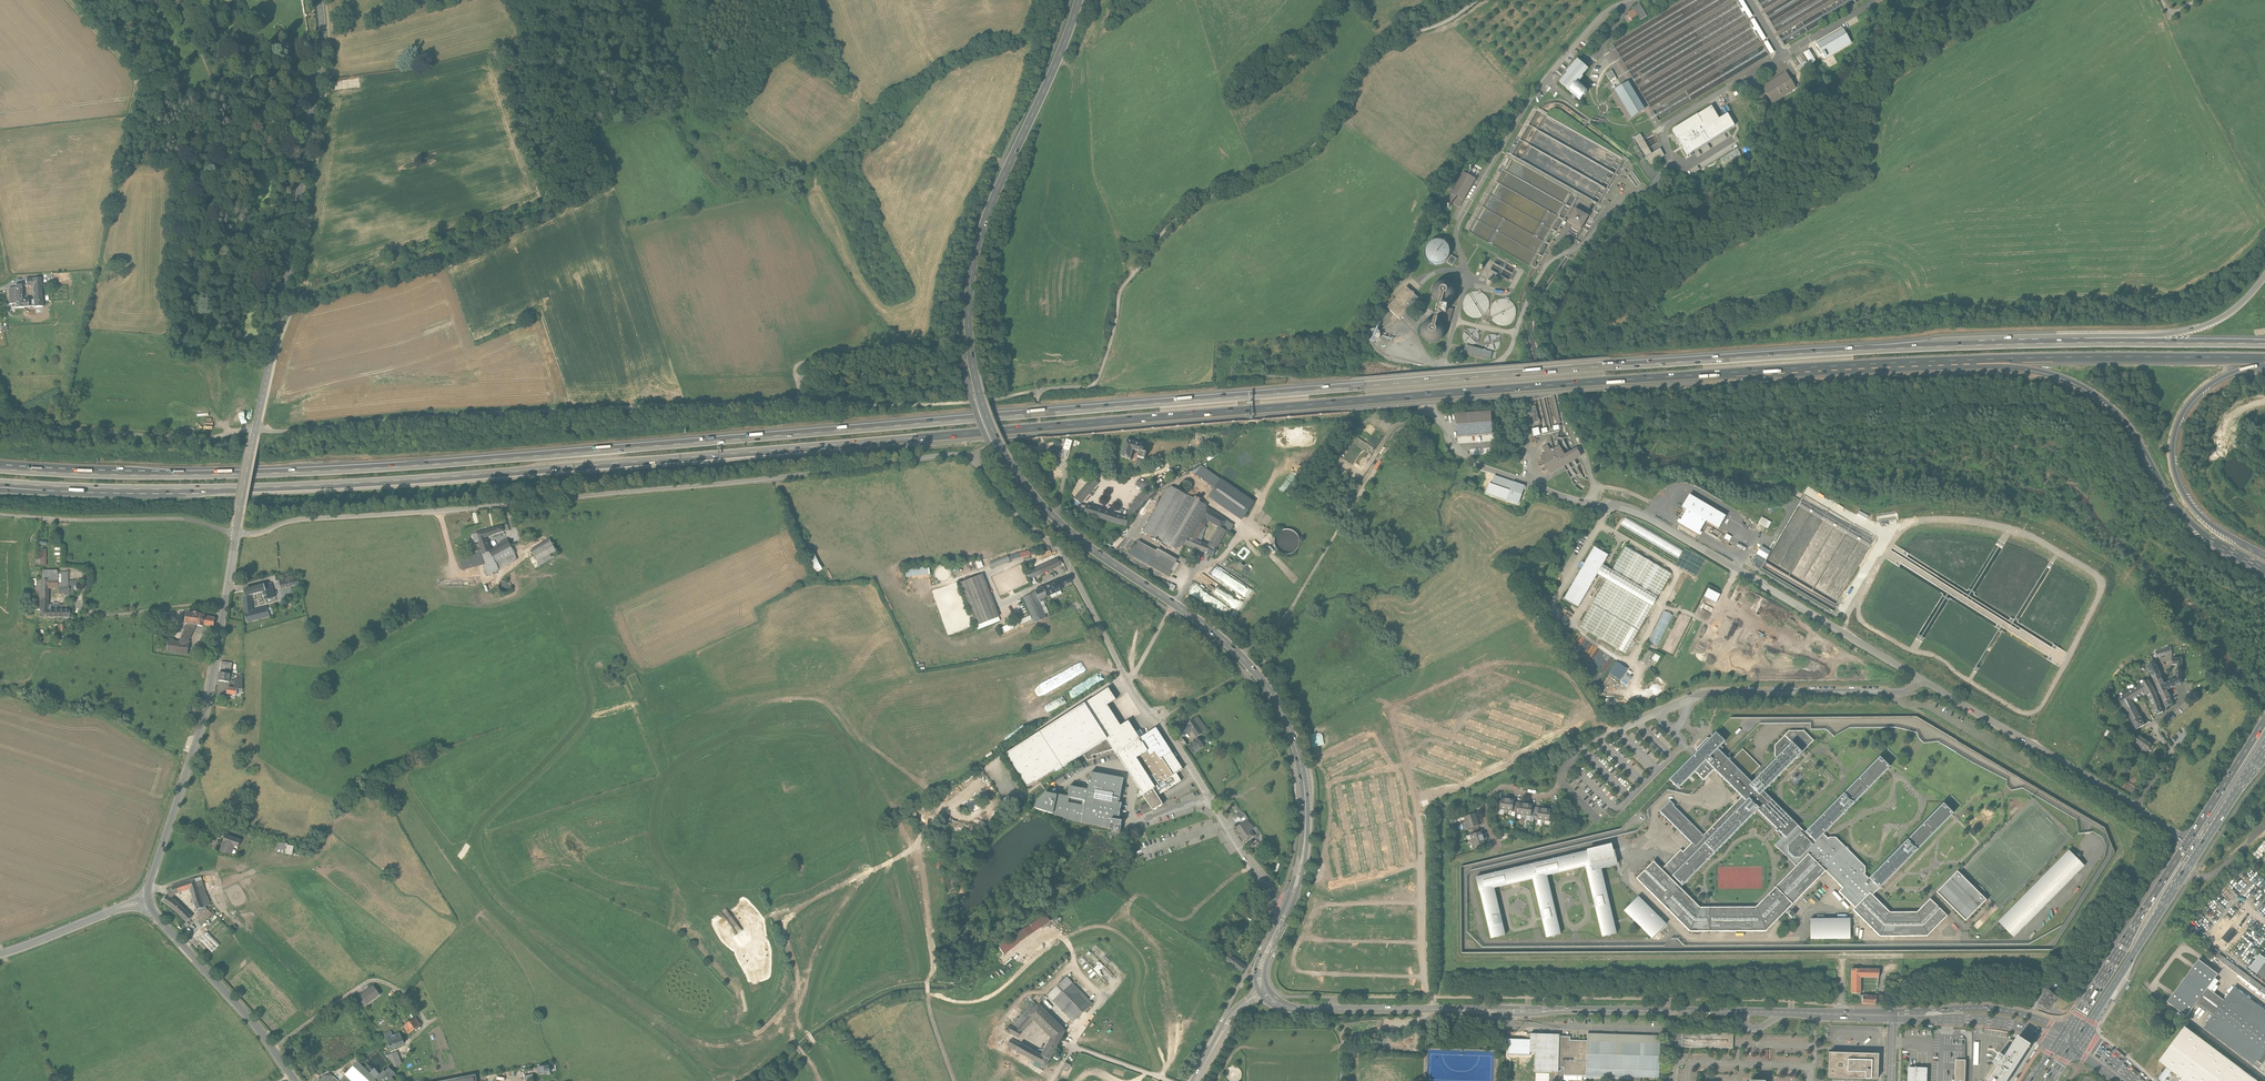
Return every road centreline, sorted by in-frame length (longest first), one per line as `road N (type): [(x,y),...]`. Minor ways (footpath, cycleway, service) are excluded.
road 1 (motorway): [(2112,344),(1603,368),(309,469),(0,467)]
road 2 (motorway): [(0,483),(311,486),(1605,382),(1970,363)]
road 3 (secondary): [(1289,905),(1305,838),(1305,789),(1270,693),(1205,626),(1040,505),(1004,455),(975,381),(968,308),(977,246),(1079,0)]
road 4 (tertiary): [(148,900),(207,698),(280,313),(318,81),(320,0)]
road 5 (secondary): [(1264,994),(1295,1008),(1893,1016)]
road 6 (unclassified): [(2137,807),(1638,512),(1600,503)]
road 7 (track): [(974,461),(948,454),(503,505)]
road 8 (motorway): [(1970,363),(2048,375),(2099,398),(2135,435),(2191,525),(2264,569)]
road 9 (motorway): [(1970,363),(2264,359)]
road 10 (track): [(1345,519),(1259,664),(1159,721)]
road 11 (motorway): [(2264,557),(2196,511),(2173,454),(2180,421),(2198,396),(2264,368)]
road 12 (residential): [(1128,682),(1264,888),(1289,905)]
road 13 (track): [(286,278),(299,292),(311,291),(541,204)]
road 14 (track): [(256,429),(199,439),(0,421)]
road 15 (tertiary): [(148,900),(295,1080)]
road 16 (primary): [(2189,841),(2066,1030)]
road 17 (primary): [(2080,1038),(2200,848)]
road 18 (track): [(800,405),(797,379),(814,374),(972,365)]
road 19 (motorway): [(2264,276),(2218,321),(2112,344)]
road 20 (tertiary): [(0,953),(148,900)]
road 21 (secondary): [(2066,1030),(1990,1009),(1917,1016)]
road 22 (motorway): [(2264,345),(2112,344)]
road 23 (track): [(273,1048),(371,981),(400,991)]
road 24 (secondary): [(1917,1016),(2003,1022),(2058,1042)]
road 25 (primary): [(2264,721),(2189,841)]
road 26 (track): [(66,0),(133,73),(128,112)]
road 27 (track): [(541,204),(571,72)]
road 28 (residential): [(1561,780),(1544,797),(1514,787),(1493,795),(1487,814),(1496,848)]

